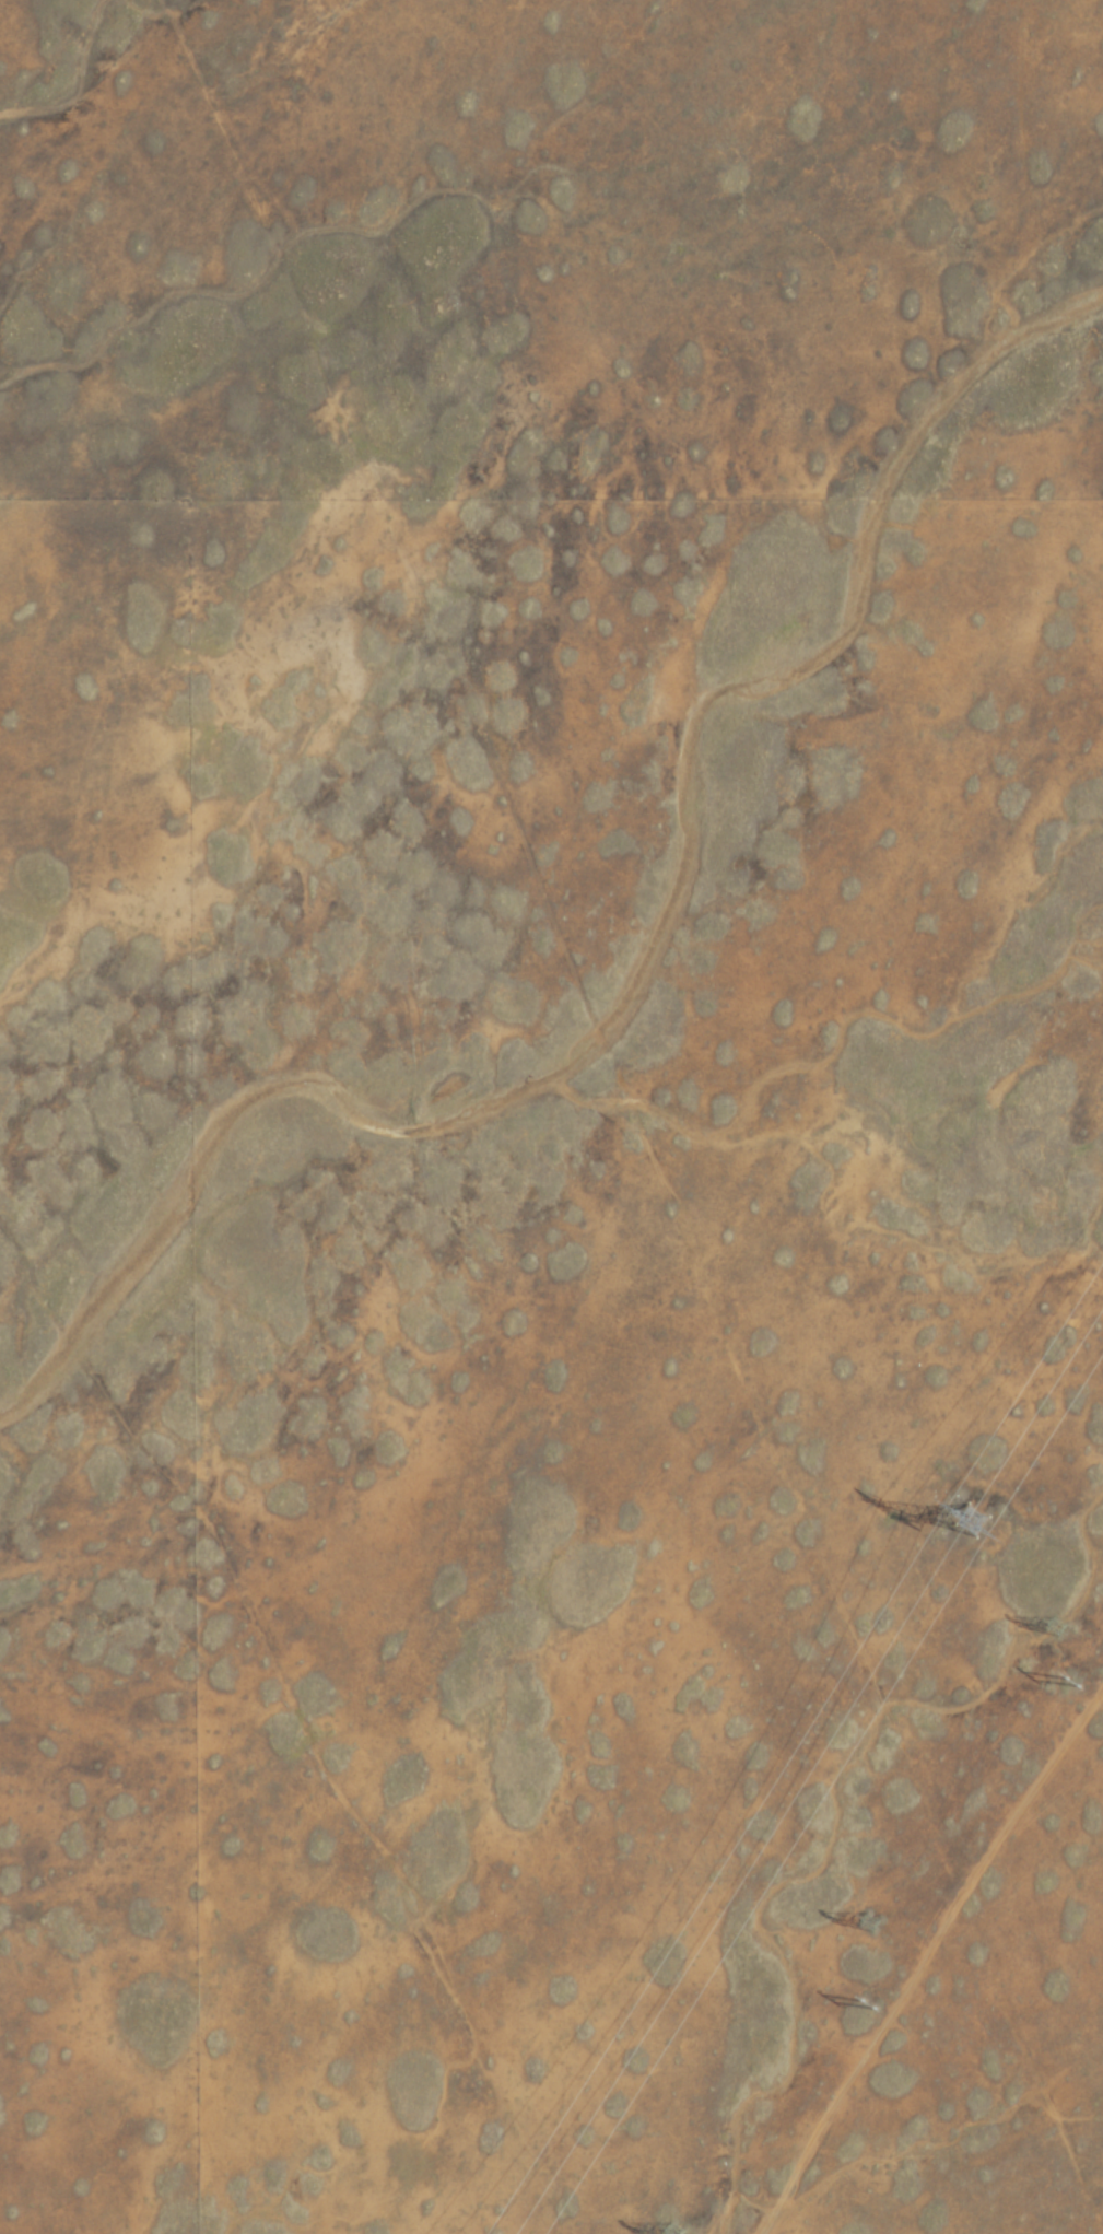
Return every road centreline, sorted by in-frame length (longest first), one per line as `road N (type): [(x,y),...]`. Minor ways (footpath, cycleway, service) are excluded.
road 1 (track): [(1102,1682),(942,1921),(756,2233)]

